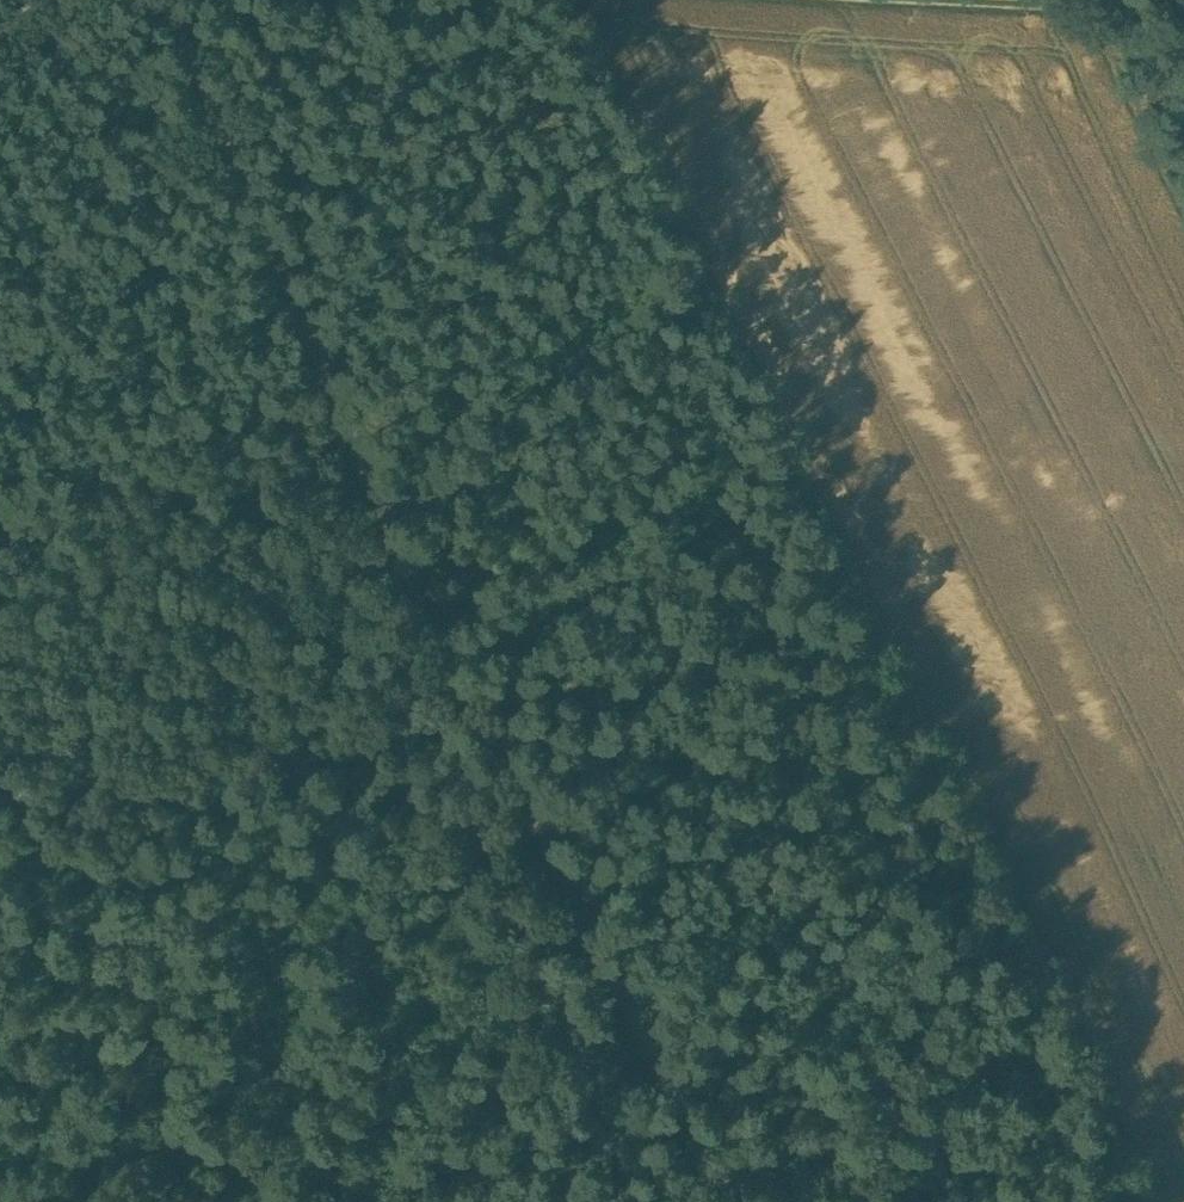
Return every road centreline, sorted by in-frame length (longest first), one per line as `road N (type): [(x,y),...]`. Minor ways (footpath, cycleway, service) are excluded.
road 1 (unclassified): [(727,1201),(475,708),(167,0)]
road 2 (track): [(1183,23),(824,0)]

